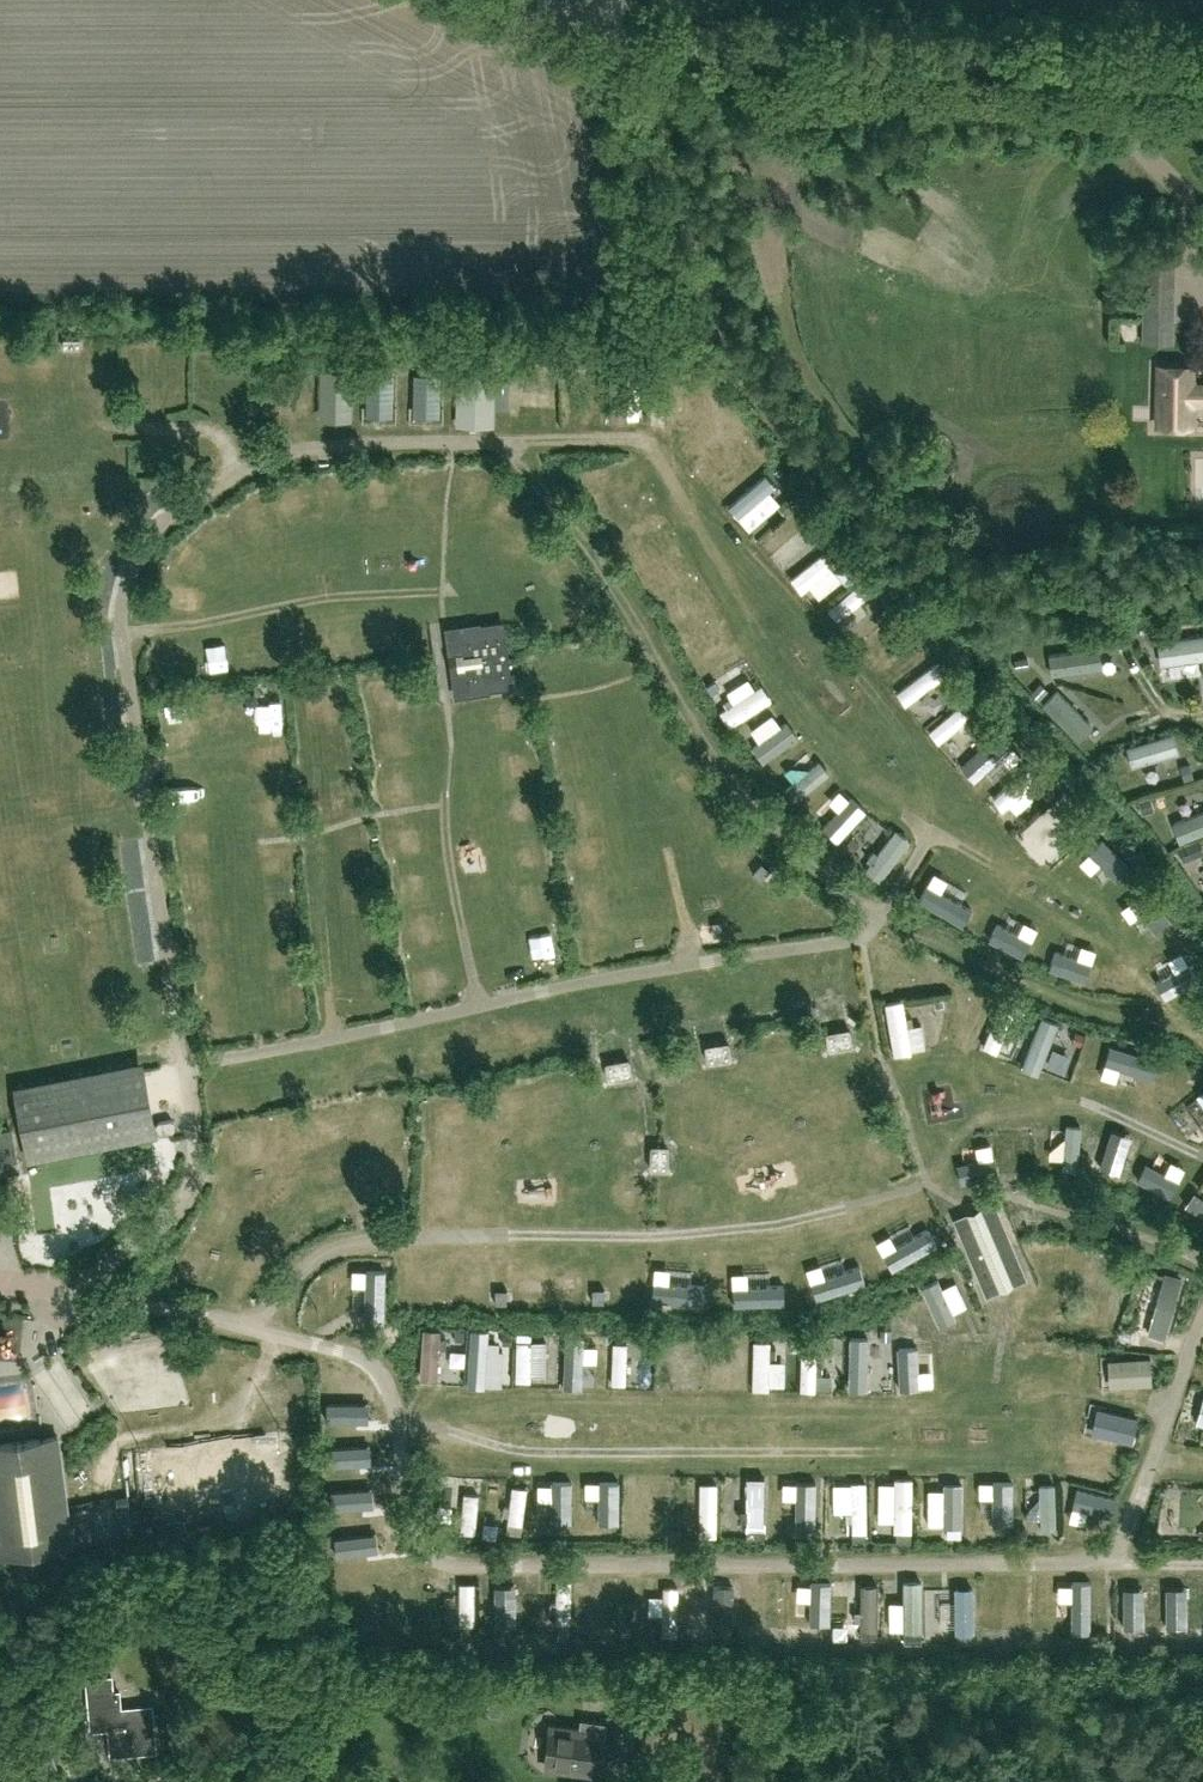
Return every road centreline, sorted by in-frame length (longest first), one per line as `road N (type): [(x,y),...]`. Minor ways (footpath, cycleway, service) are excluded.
road 1 (track): [(1087,920),(929,831),(885,797),(803,699),(644,443)]
road 2 (unclassified): [(619,33),(761,53),(1202,60)]
road 3 (track): [(480,1006),(444,805),(446,592)]
road 4 (track): [(884,912),(1000,966),(1177,1026),(1202,1048)]
road 5 (track): [(120,634),(353,592),(446,592)]
road 6 (track): [(237,473),(228,443),(200,427),(56,430)]
road 7 (track): [(335,1039),(303,837)]
road 8 (track): [(1202,1155),(1077,1102),(1037,1094)]
road 9 (track): [(274,1299),(249,1254),(258,1203),(282,1176)]
road 10 (track): [(689,965),(688,924),(664,840)]

